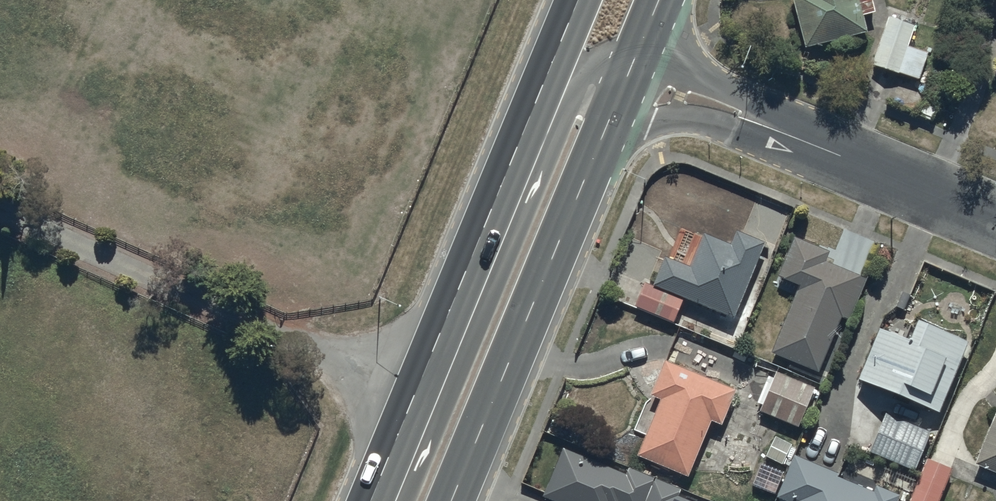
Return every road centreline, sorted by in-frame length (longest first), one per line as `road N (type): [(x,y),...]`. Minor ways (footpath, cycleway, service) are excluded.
road 1 (trunk): [(373,500),(580,0)]
road 2 (trunk): [(405,500),(585,77),(599,67),(631,72)]
road 3 (trunk): [(631,72),(453,500)]
road 4 (residential): [(631,72),(995,220)]

